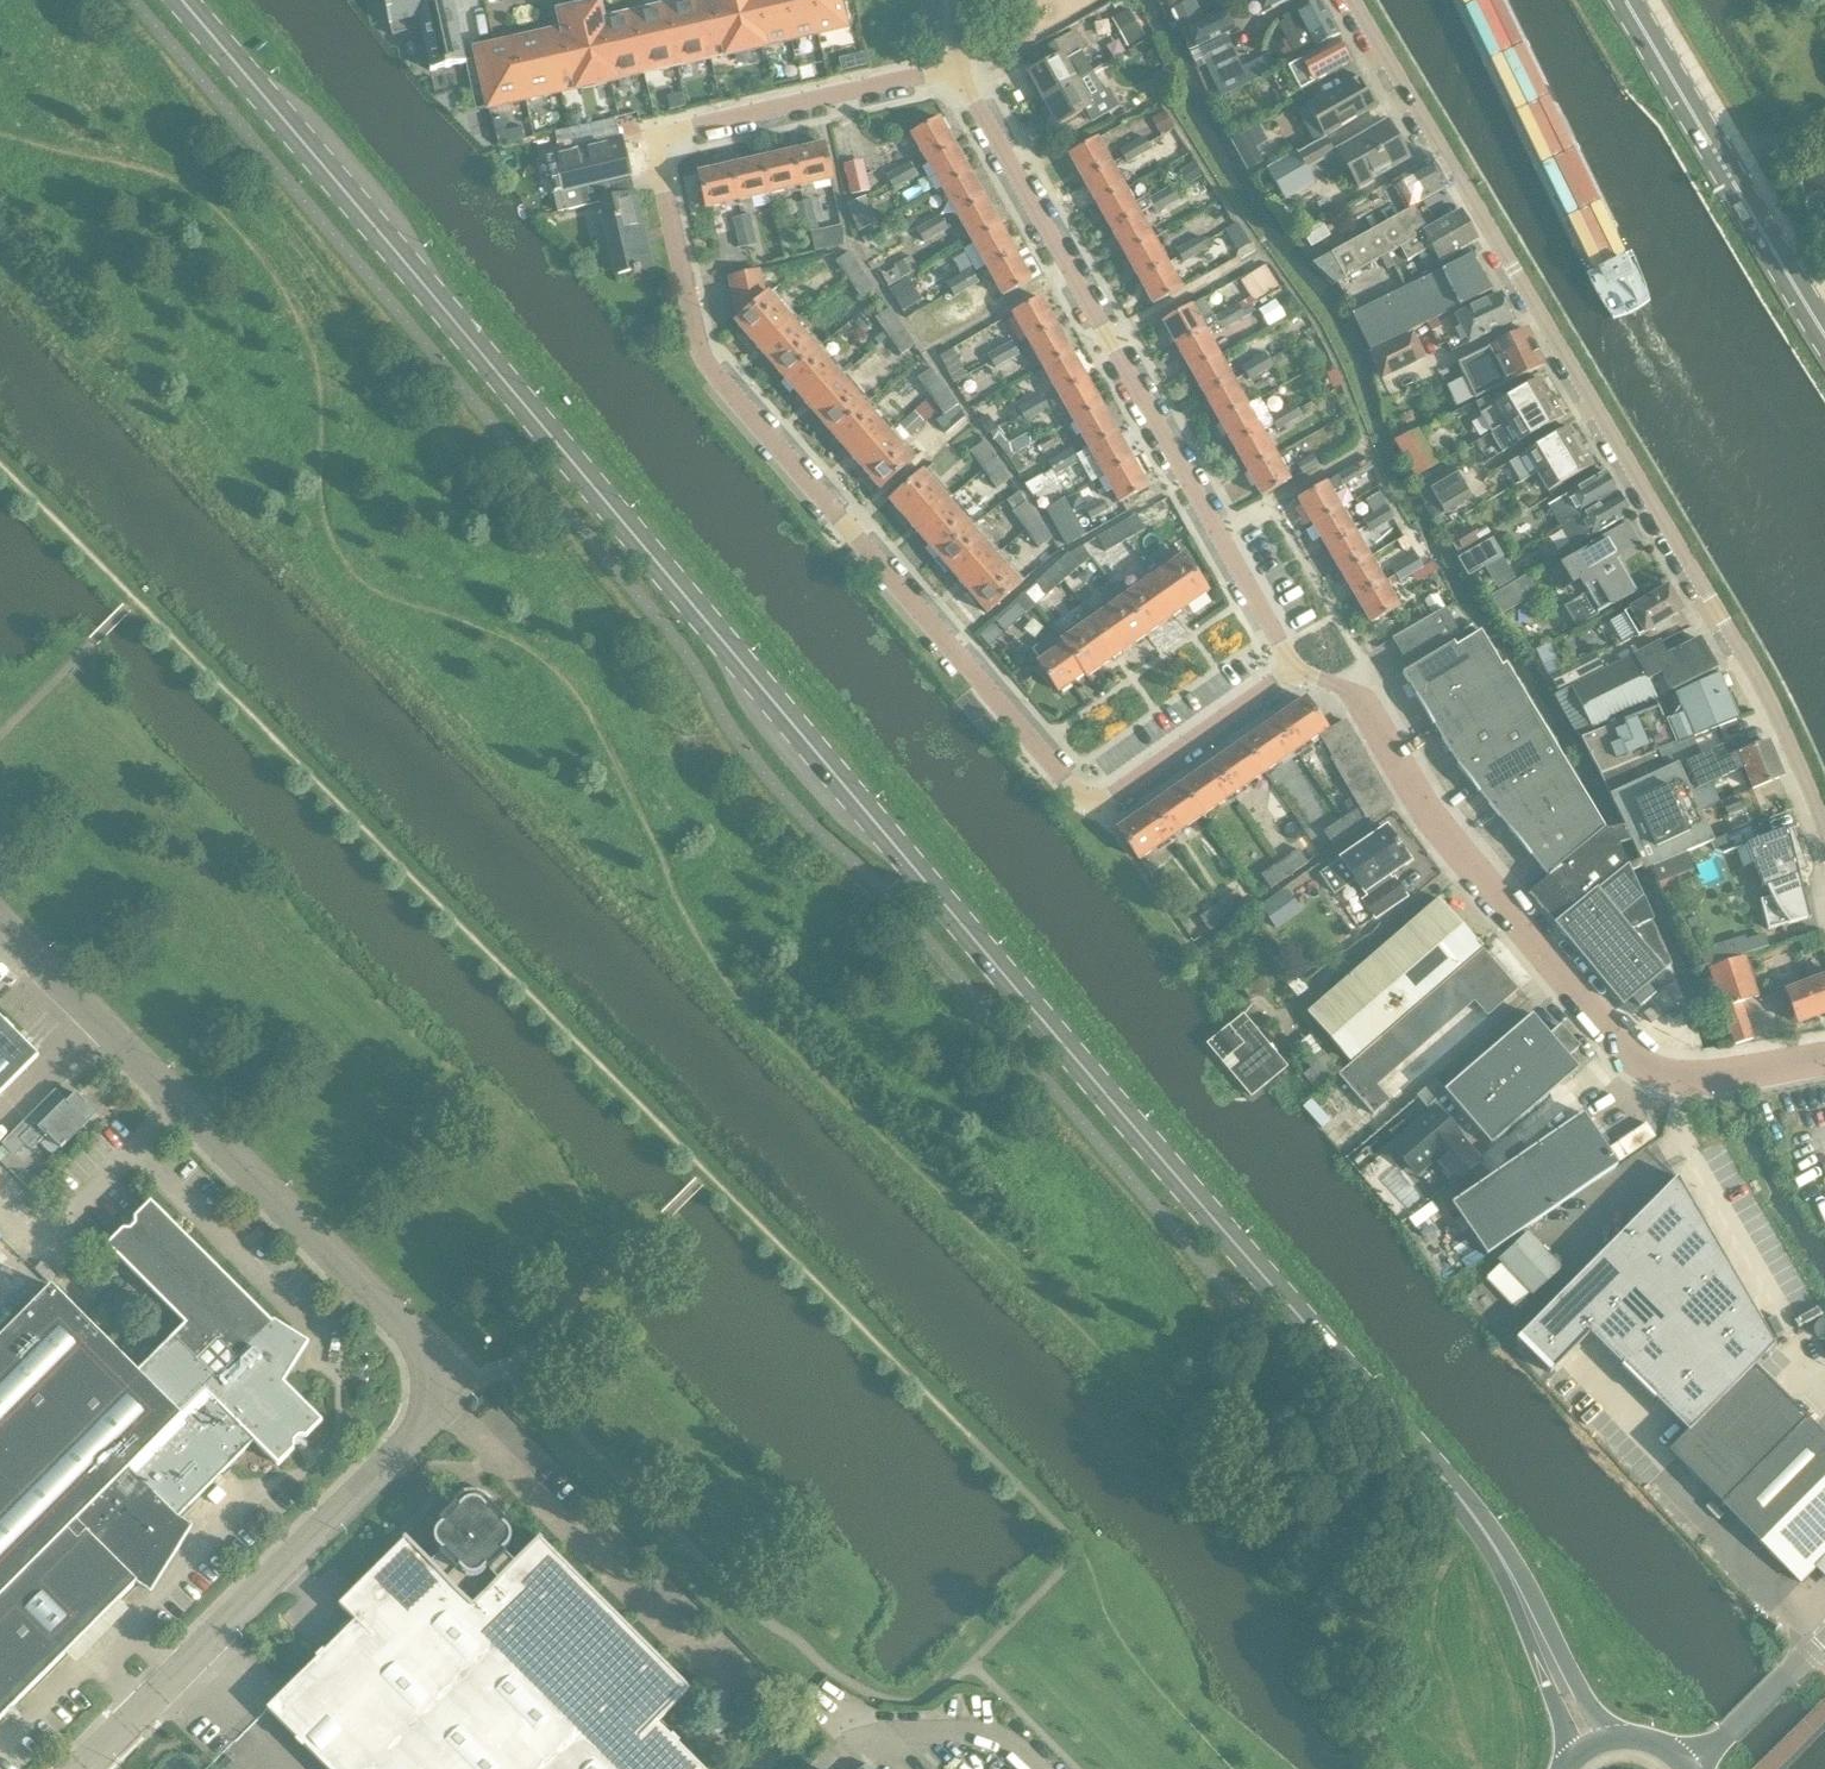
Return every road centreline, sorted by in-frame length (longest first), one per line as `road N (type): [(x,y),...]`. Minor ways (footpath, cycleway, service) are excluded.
road 1 (secondary): [(1481,1525),(1042,1022),(179,0)]
road 2 (residential): [(957,68),(660,145),(710,369),(1089,803),(1109,802),(1295,669)]
road 3 (unclassified): [(80,1768),(423,1423),(438,1394),(424,1355),(0,926)]
road 4 (residential): [(1824,839),(1801,773),(1673,526),(1356,0)]
road 5 (residential): [(1824,1058),(1689,1076),(1654,1071),(1625,1055),(1427,810),(1364,705),(1350,691),(1295,669)]
road 6 (residential): [(1295,669),(957,68)]
road 7 (primary): [(1824,335),(1625,0)]
road 8 (secondary): [(1481,1525),(1571,1759)]
road 9 (secondary): [(1610,1738),(1526,1584),(1481,1525)]
road 10 (unclassified): [(1729,1735),(1824,1637)]

